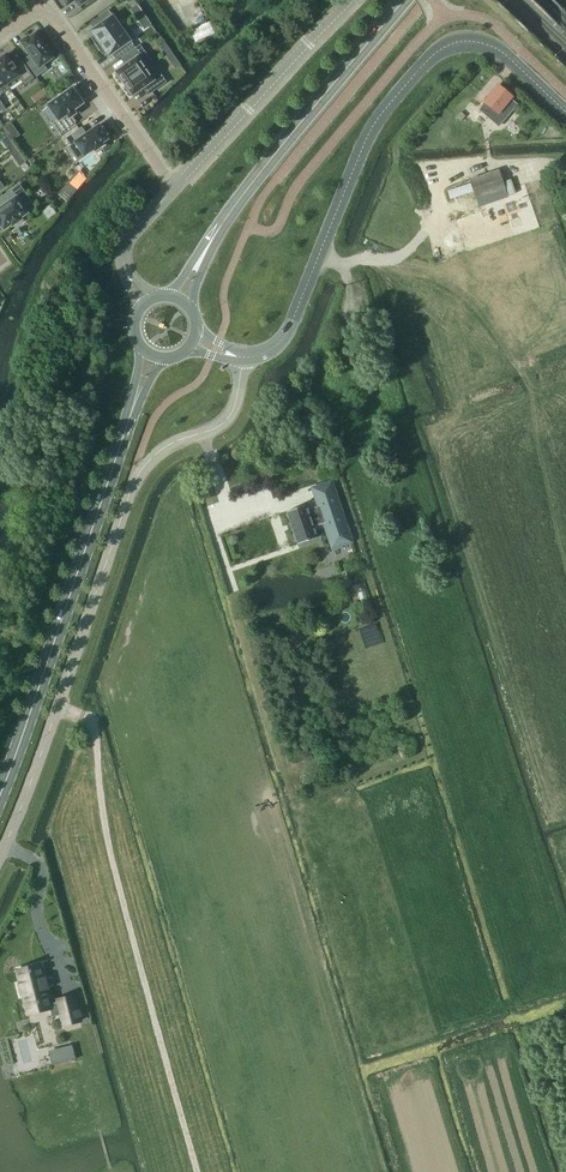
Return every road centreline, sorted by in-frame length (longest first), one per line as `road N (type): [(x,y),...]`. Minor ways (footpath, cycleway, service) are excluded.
road 1 (unclassified): [(0,855),(134,481),(161,450),(228,417),(244,358)]
road 2 (tertiary): [(244,358),(270,350),(288,331),(374,124),(436,52),(470,41),(497,49),(565,112)]
road 3 (secondary): [(0,794),(135,403)]
road 4 (secondary): [(202,257),(245,192),(403,0)]
road 5 (unclassified): [(350,0),(175,188)]
road 6 (residential): [(61,32),(175,188)]

